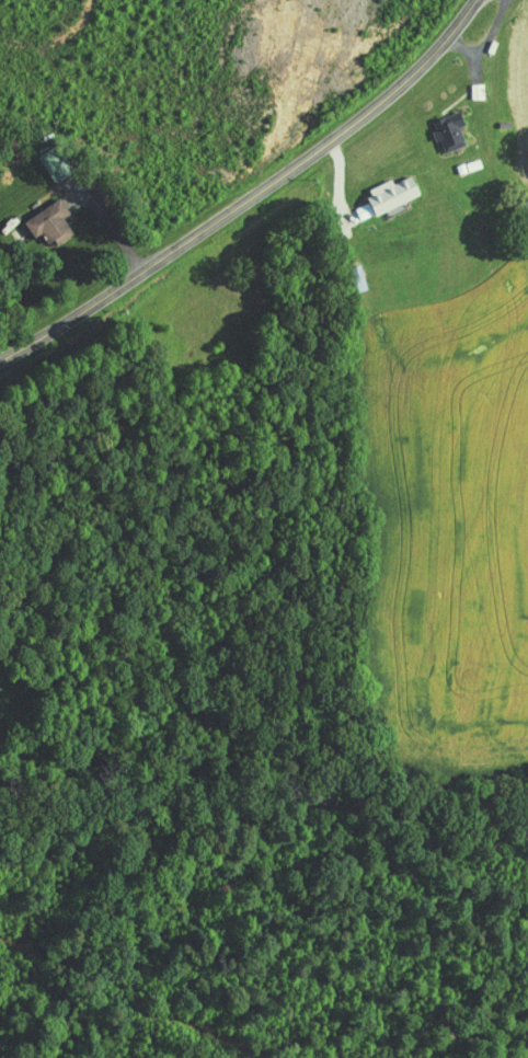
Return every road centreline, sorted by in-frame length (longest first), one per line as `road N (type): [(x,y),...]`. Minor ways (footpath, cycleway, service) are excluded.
road 1 (residential): [(478,0),(422,67),(313,156),(0,360)]

